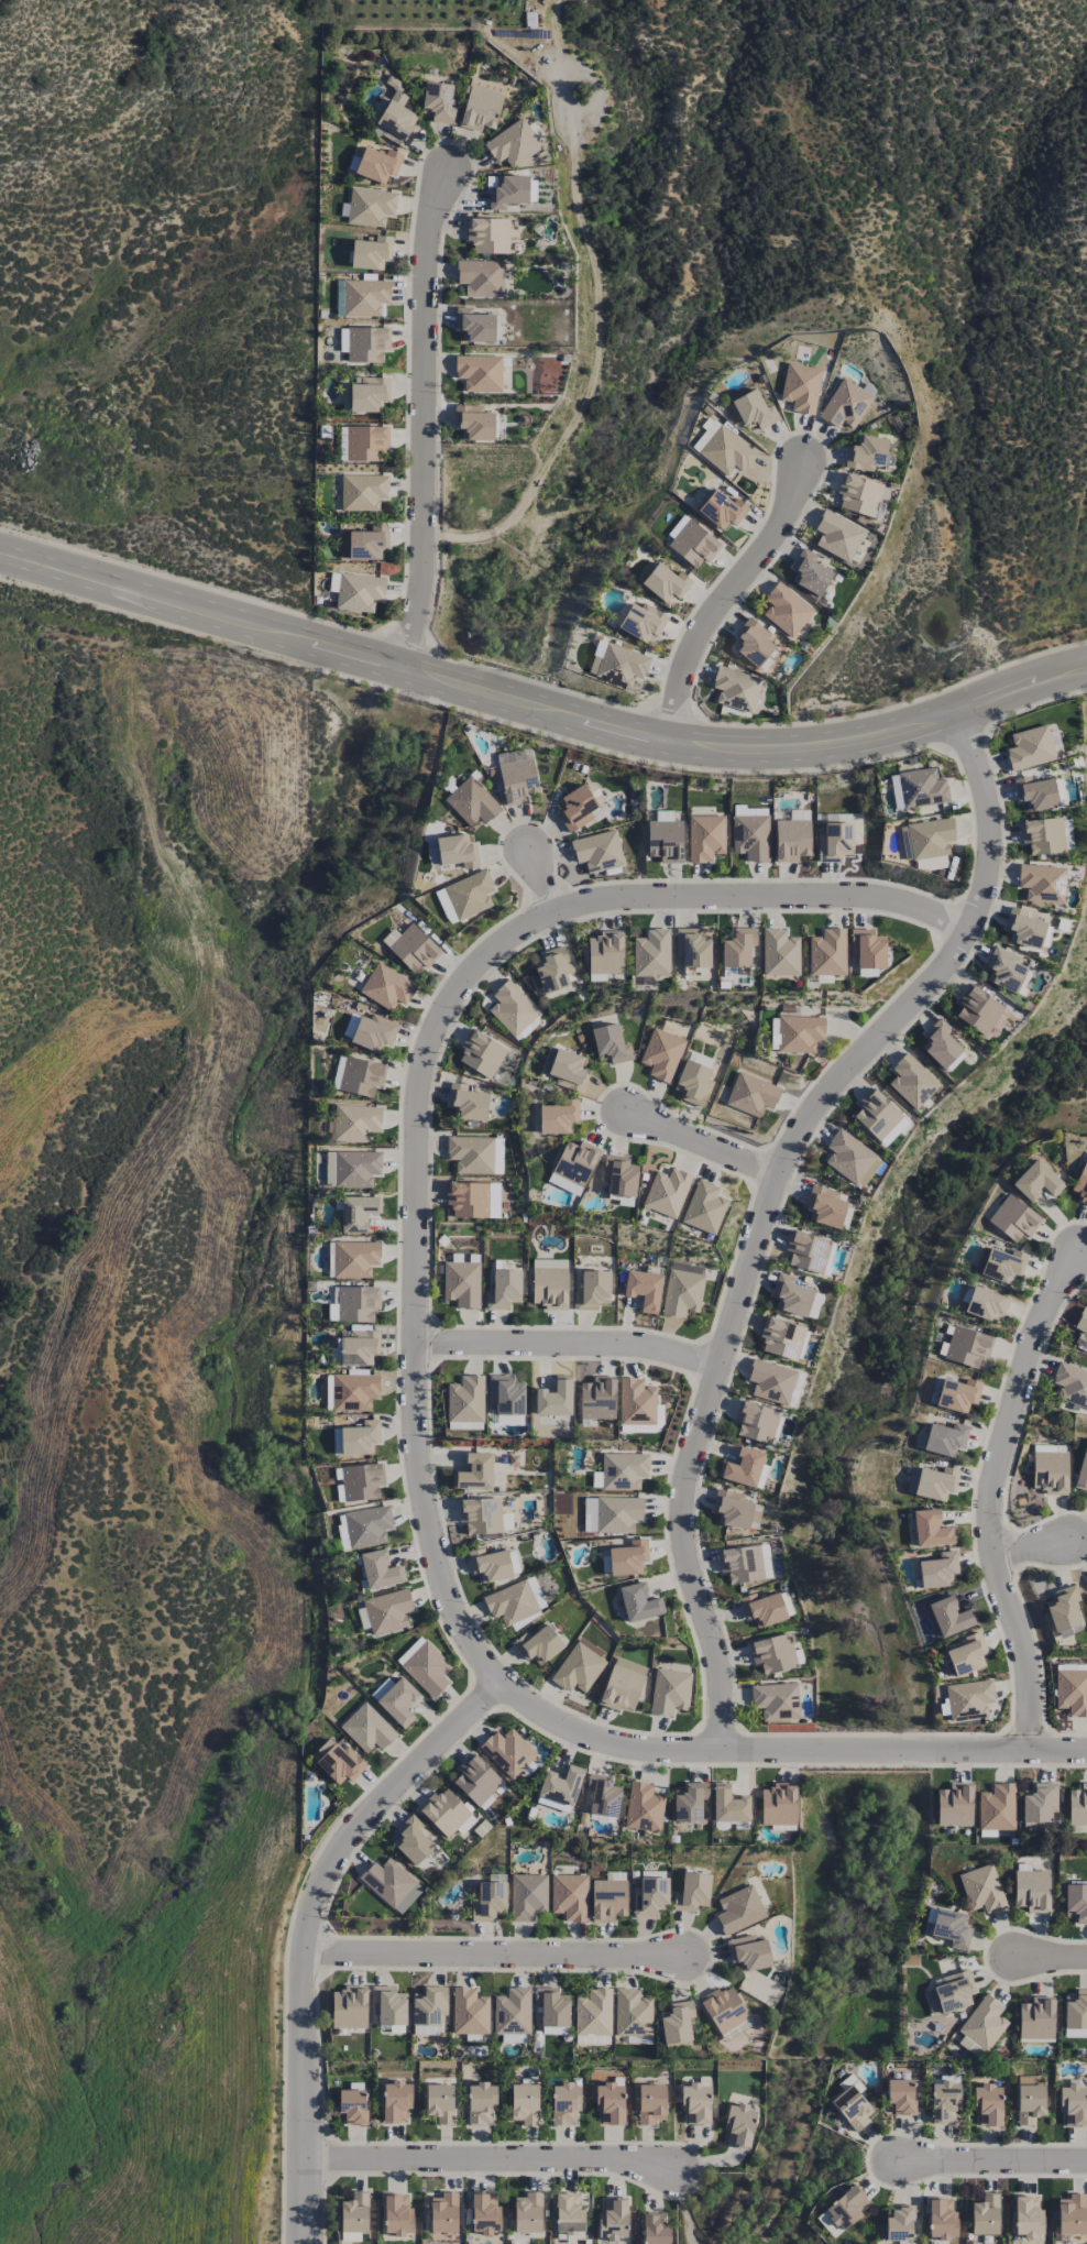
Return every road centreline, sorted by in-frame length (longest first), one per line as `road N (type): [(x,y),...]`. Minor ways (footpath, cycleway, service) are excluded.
road 1 (residential): [(1086,1751),(676,1752),(624,1748),(553,1723),(493,1684),(453,1622),(411,1448),(422,1061),(464,977),(488,951),(550,913),(632,898),(854,896),(902,902),(965,930)]
road 2 (tertiary): [(0,555),(667,745),(808,751),(886,737),(1086,672)]
road 3 (residential): [(957,716),(981,796),(981,885),(937,976),(822,1095),(789,1147),(690,1465),(681,1513),(721,1695),(722,1750)]
road 4 (residential): [(493,1684),(333,1853),(311,1905),(301,1953),(303,2243)]
road 5 (residential): [(1080,1252),(1032,1347),(989,1521),(1026,1664),(1029,1751)]
road 6 (residential): [(444,172),(424,274),(422,576),(398,671)]
road 7 (residential): [(678,1957),(301,1953)]
road 8 (residential): [(673,2171),(606,2160),(303,2159)]
road 9 (residential): [(803,463),(784,514),(692,646),(667,745)]
road 10 (residential): [(414,1347),(608,1345),(715,1368)]
road 11 (residential): [(1086,2161),(904,2161)]
road 12 (residential): [(626,1116),(779,1176)]

